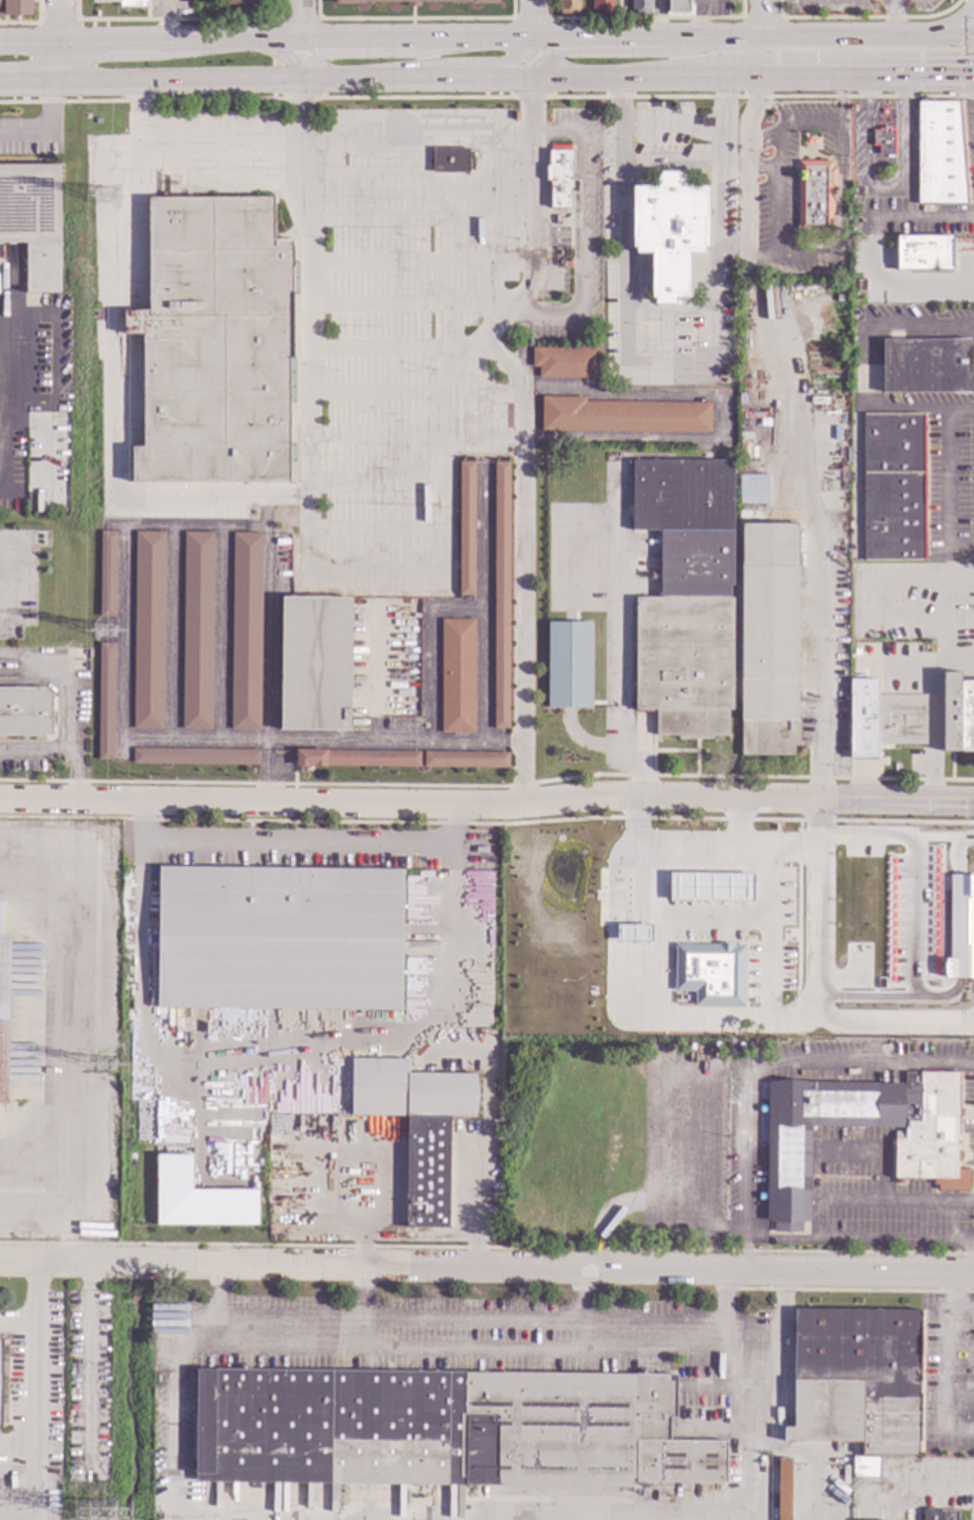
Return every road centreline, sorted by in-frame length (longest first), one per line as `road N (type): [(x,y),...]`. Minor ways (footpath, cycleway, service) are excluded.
road 1 (residential): [(973,1274),(0,1261)]
road 2 (residential): [(973,804),(0,796)]
road 3 (primary): [(932,37),(157,44)]
road 4 (primary): [(758,38),(698,50),(565,54),(544,61),(533,79)]
road 5 (primary): [(63,85),(300,79)]
road 6 (primary): [(533,79),(765,78)]
road 7 (primary): [(373,79),(417,66),(507,60),(533,41)]
road 8 (primary): [(449,41),(412,53),(324,56),(300,79)]
road 9 (primary): [(373,79),(533,79)]
road 10 (primary): [(765,78),(887,77)]

